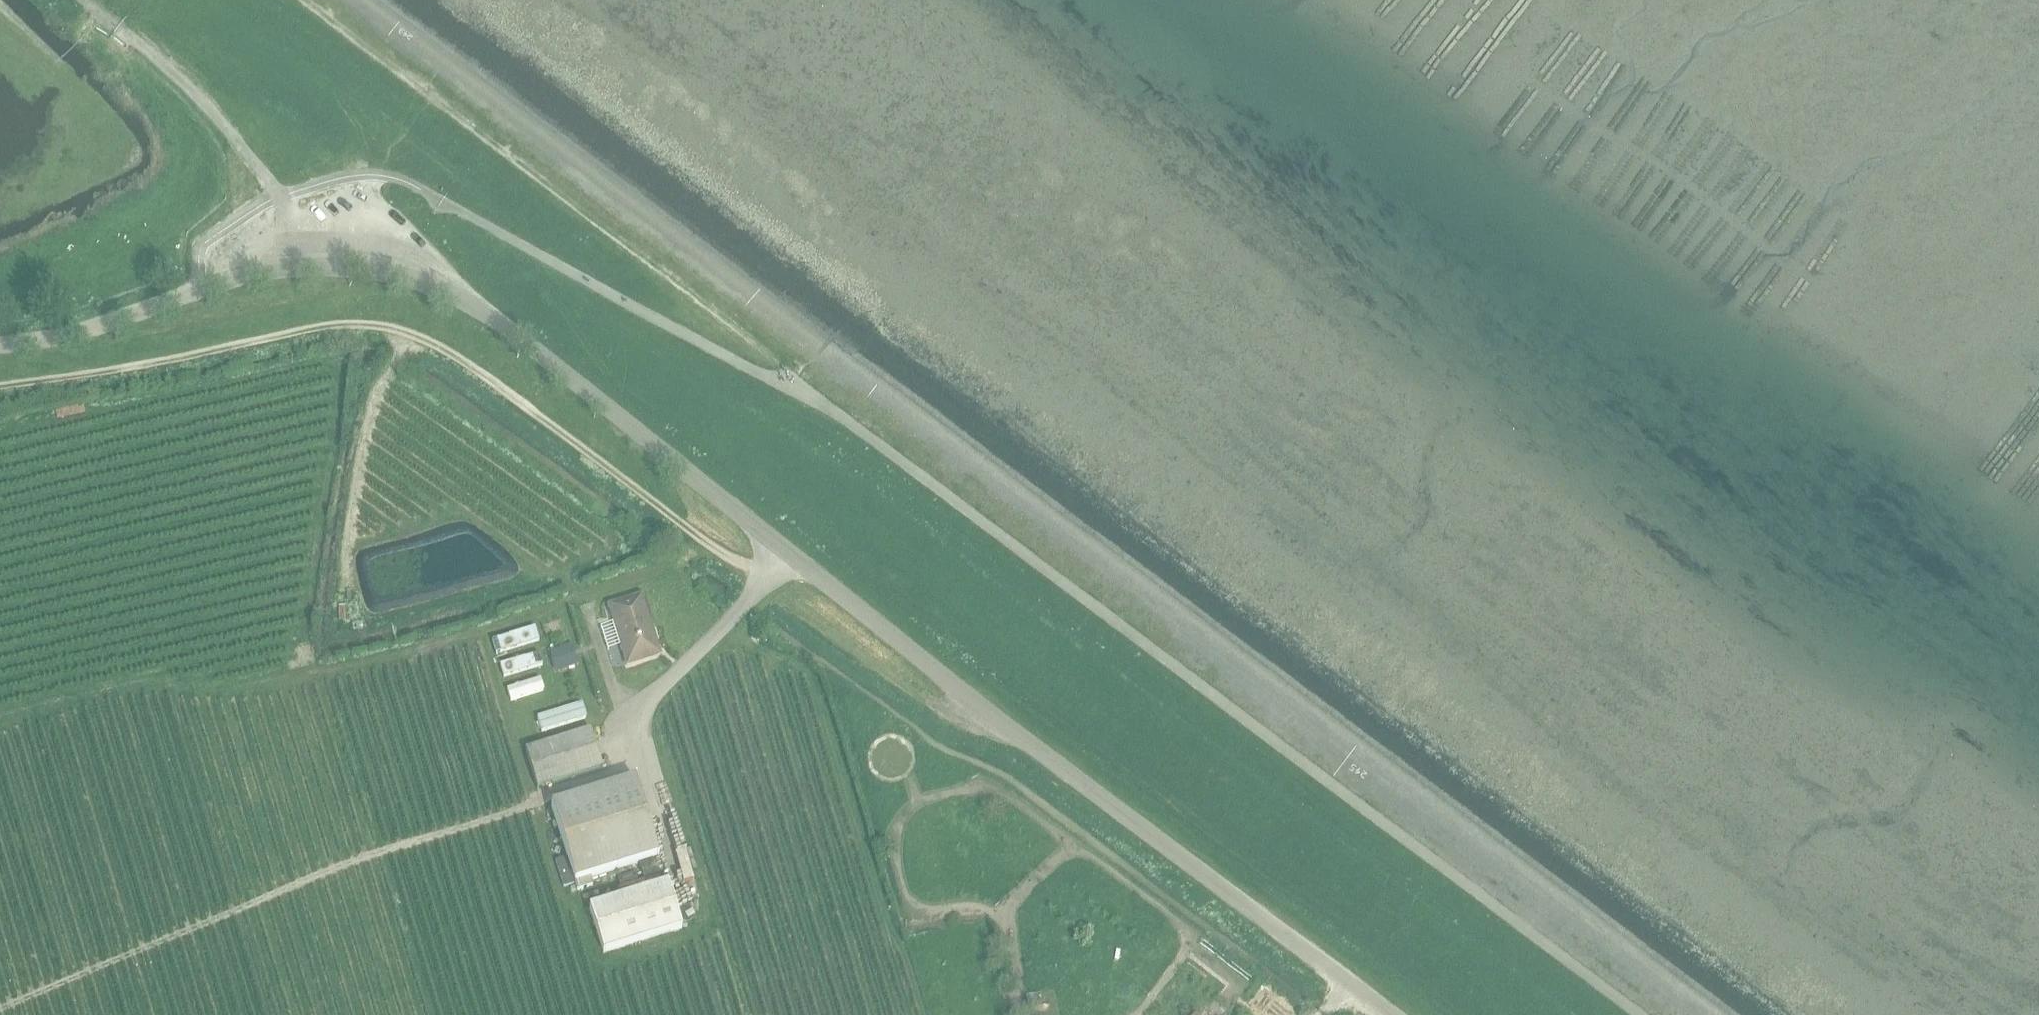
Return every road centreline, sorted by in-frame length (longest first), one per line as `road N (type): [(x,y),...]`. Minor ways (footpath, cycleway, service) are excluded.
road 1 (unclassified): [(1397,1014),(1010,730),(484,304),(430,273),(327,258),(202,291),(80,337),(0,345)]
road 2 (track): [(1021,739),(975,728),(763,589),(449,353),(406,336),(363,328),(0,384)]
road 3 (track): [(638,769),(394,845),(0,1009)]
road 4 (track): [(306,0),(798,367),(804,399)]

